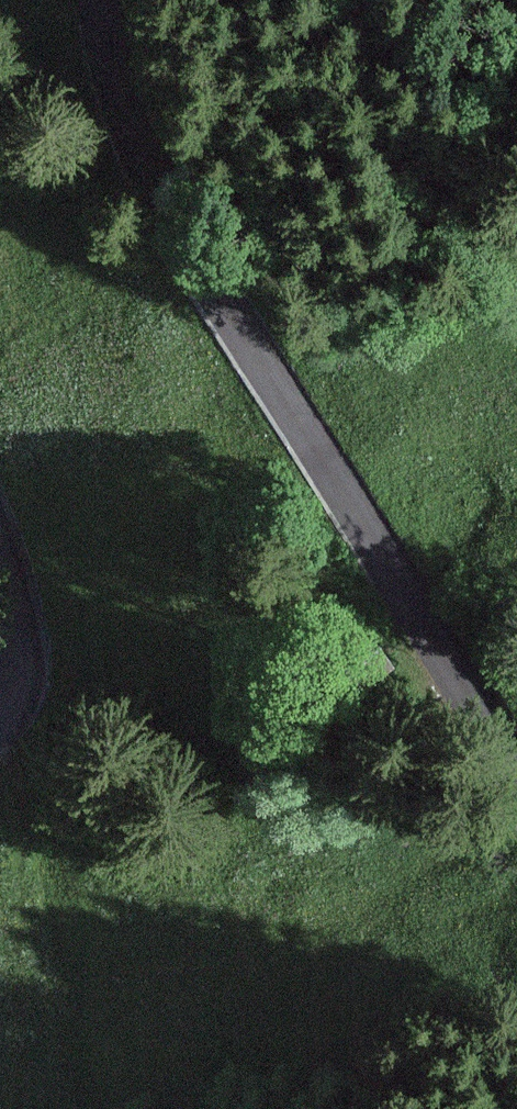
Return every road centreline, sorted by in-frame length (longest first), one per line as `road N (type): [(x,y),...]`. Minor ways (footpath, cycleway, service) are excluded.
road 1 (unclassified): [(118,0),(164,139),(318,421),(516,735)]
road 2 (unclassified): [(0,710),(26,672),(0,528)]

